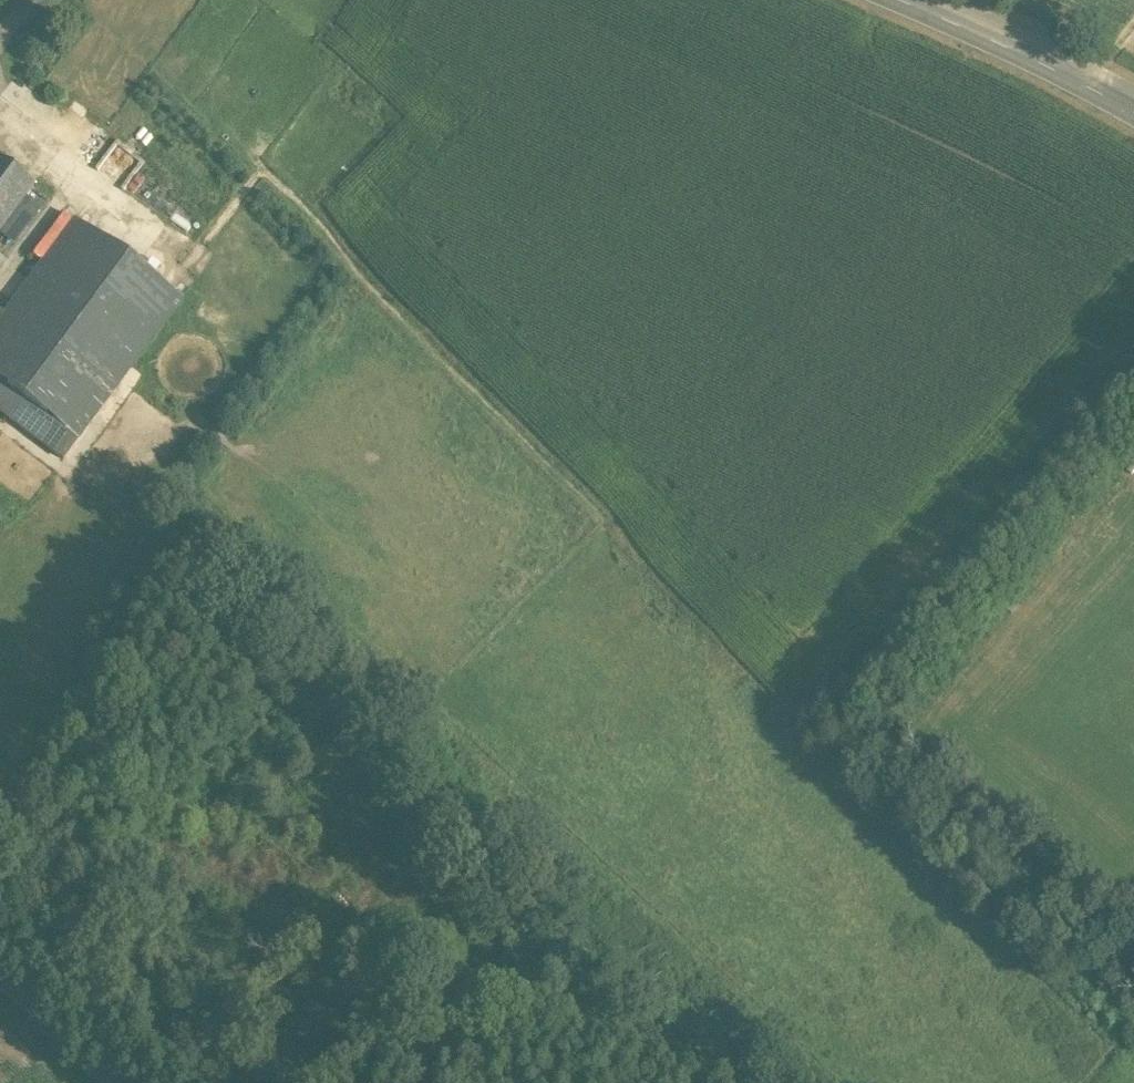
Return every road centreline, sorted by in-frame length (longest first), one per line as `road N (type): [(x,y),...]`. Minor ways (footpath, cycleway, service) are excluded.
road 1 (tertiary): [(896,0),(1133,112)]
road 2 (track): [(0,910),(182,1082)]

